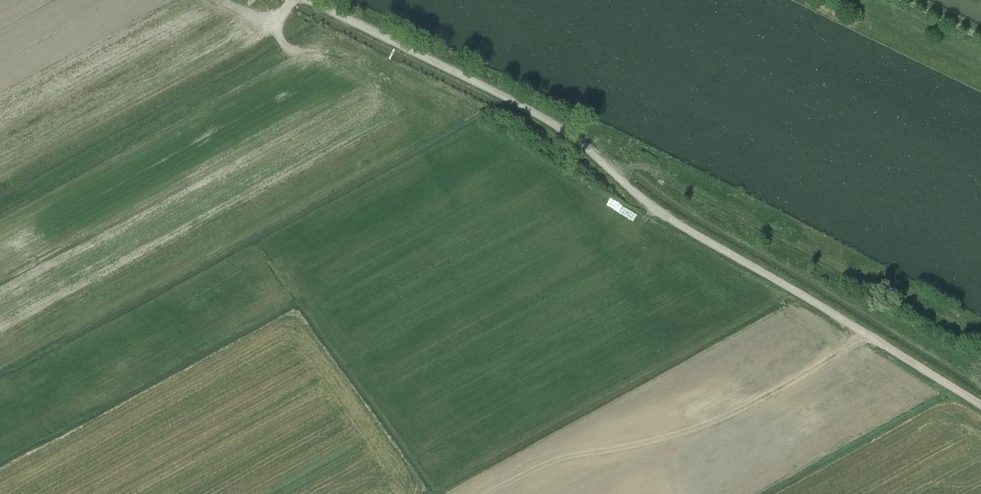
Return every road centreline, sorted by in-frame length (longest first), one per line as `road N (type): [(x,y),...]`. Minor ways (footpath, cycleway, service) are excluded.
road 1 (track): [(980,405),(674,222),(552,125),(302,0)]

